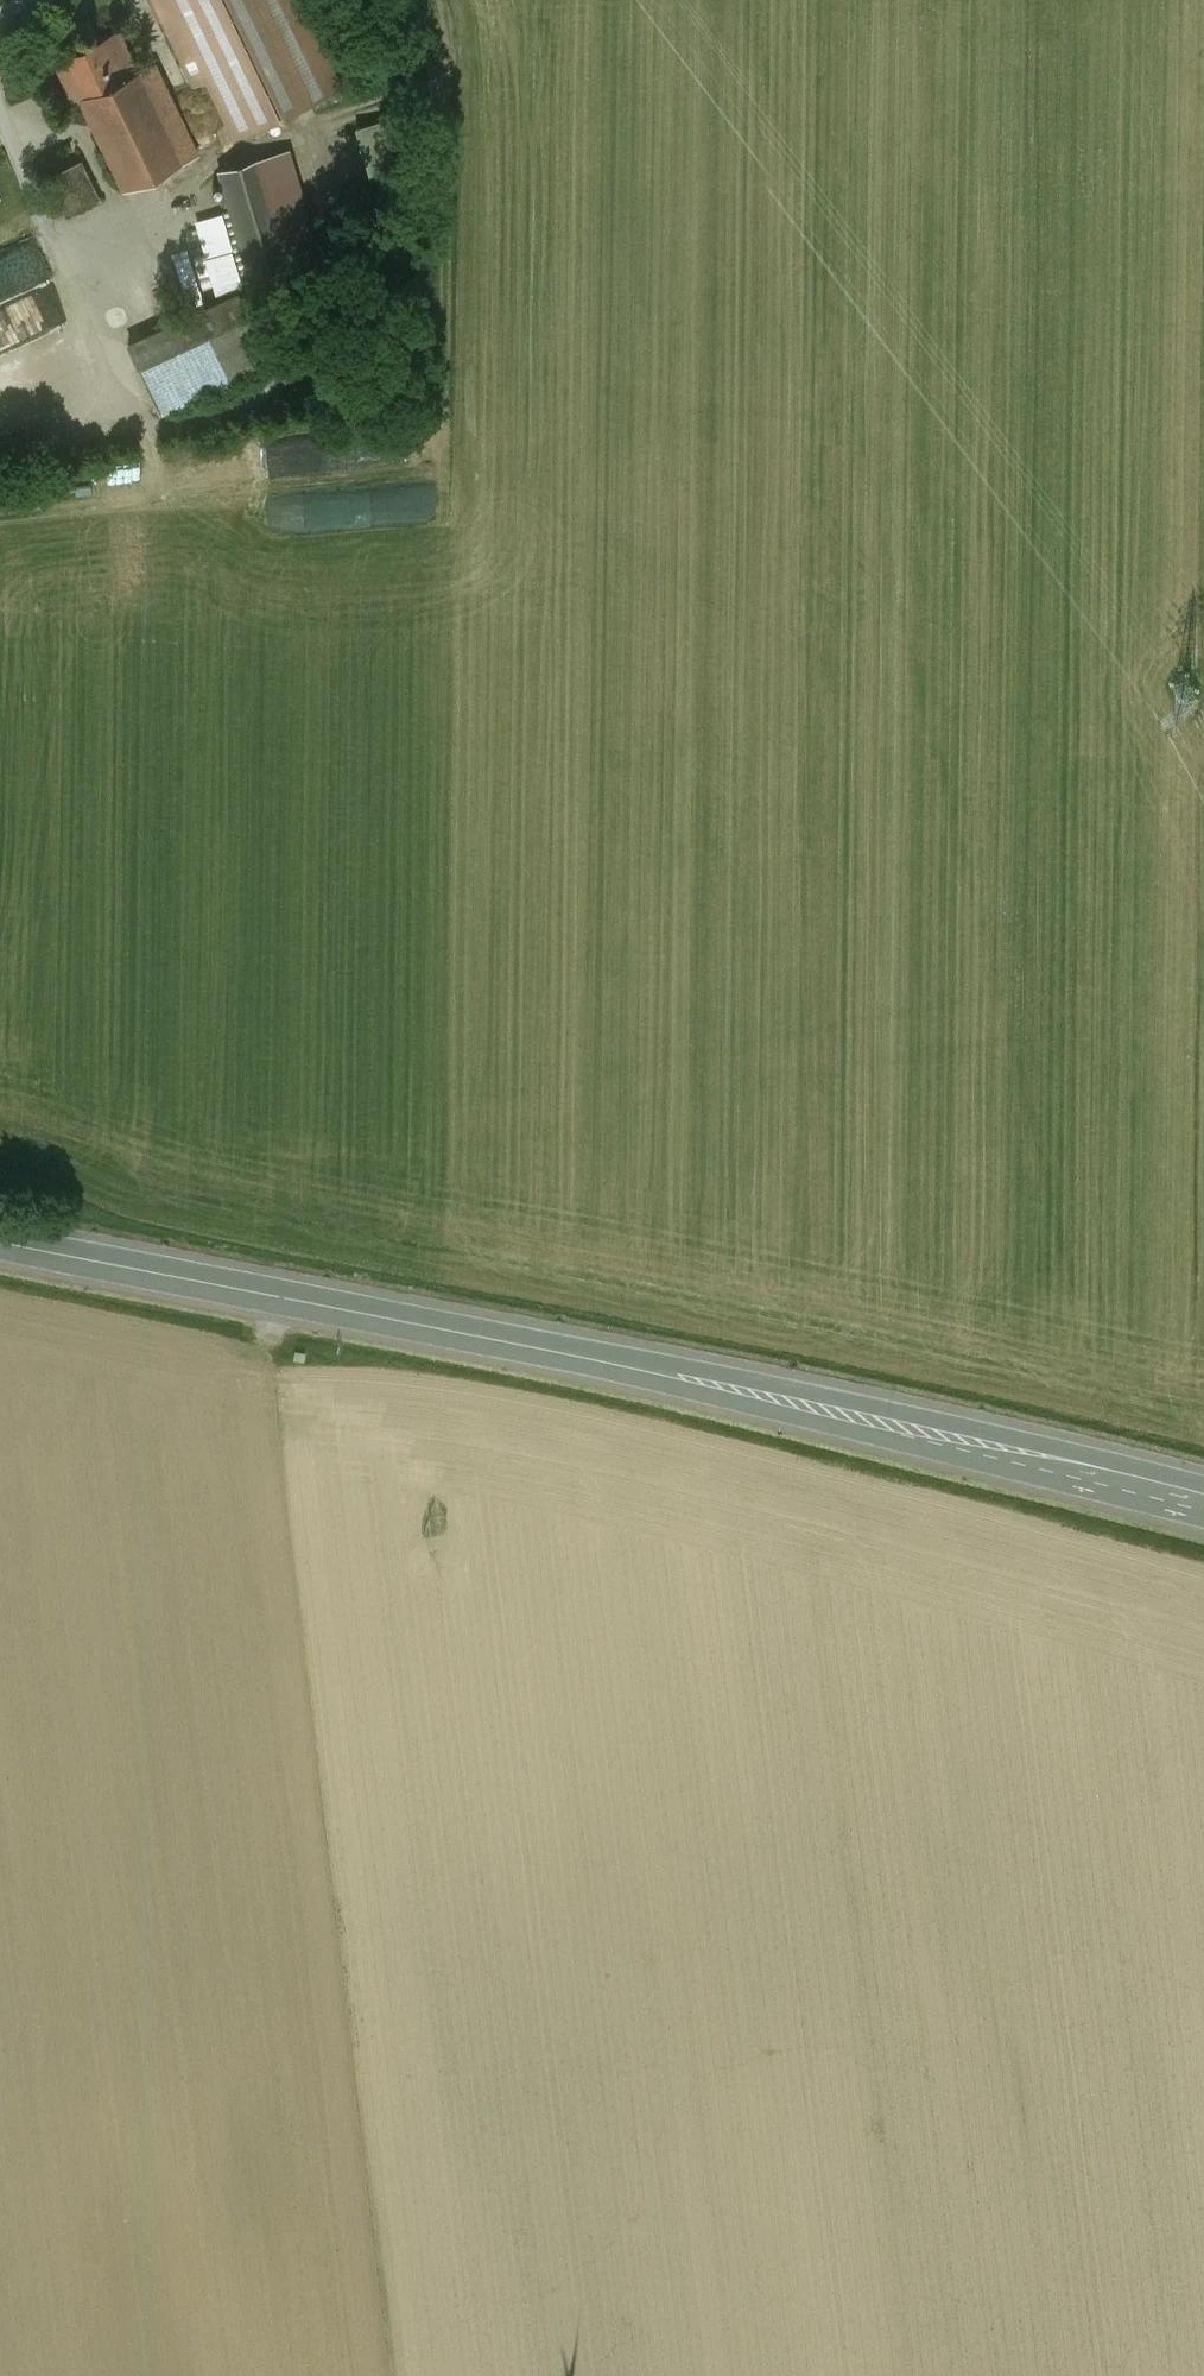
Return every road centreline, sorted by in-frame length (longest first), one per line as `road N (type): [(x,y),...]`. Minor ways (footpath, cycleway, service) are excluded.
road 1 (secondary): [(0,1242),(656,1372),(1203,1504)]

